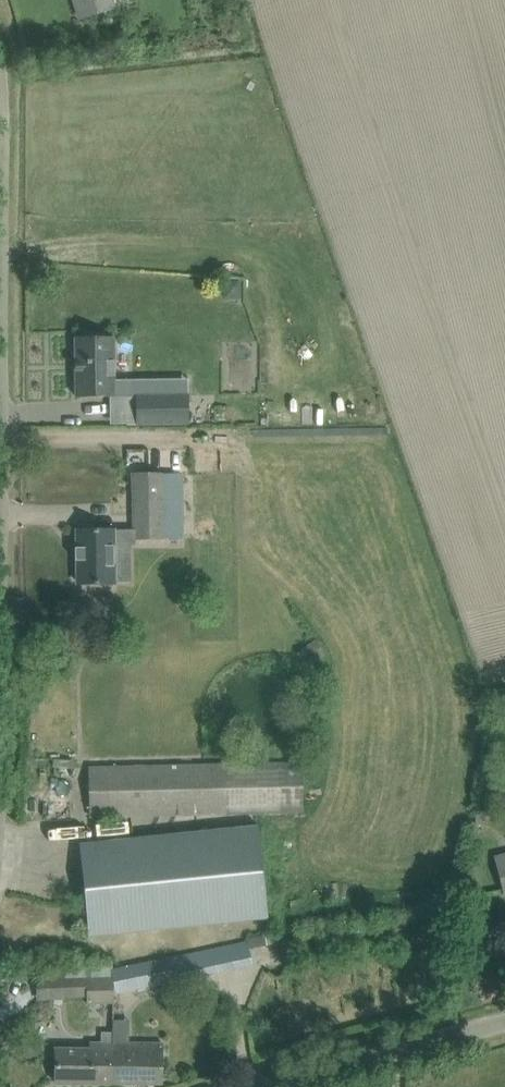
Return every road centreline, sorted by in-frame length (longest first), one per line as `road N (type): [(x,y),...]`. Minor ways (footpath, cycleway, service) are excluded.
road 1 (unclassified): [(0,759),(0,398)]
road 2 (unclassified): [(266,1086),(504,1022)]

